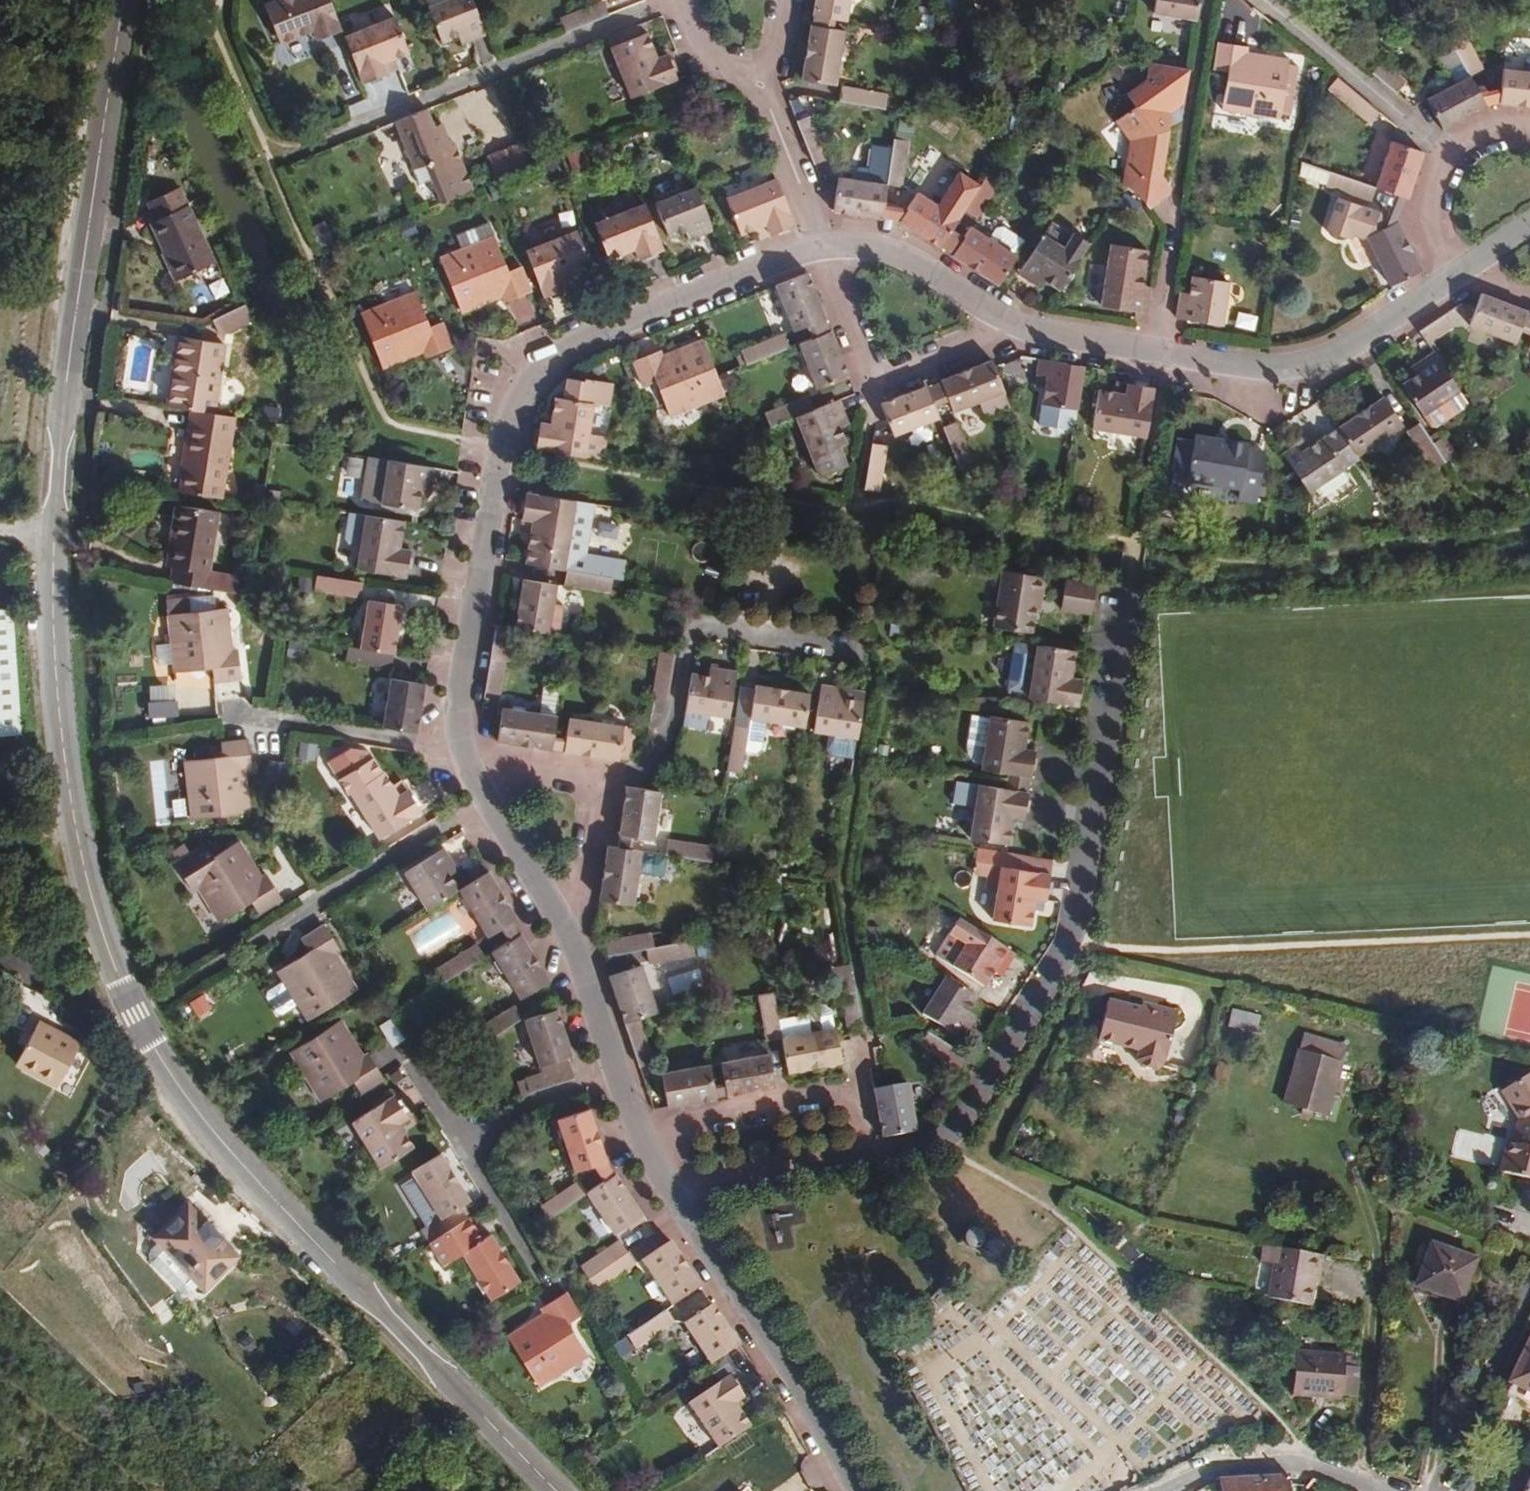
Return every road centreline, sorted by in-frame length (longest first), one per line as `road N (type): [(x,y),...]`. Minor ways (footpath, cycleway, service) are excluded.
road 1 (tertiary): [(134,1017),(85,870),(62,746),(55,589),(70,361),(123,0)]
road 2 (residential): [(1133,578),(1081,907),(962,1101),(930,1139),(670,1192)]
road 3 (residential): [(829,249),(795,253),(587,334),(528,388),(502,449),(461,704),(465,760)]
road 4 (tertiary): [(134,1017),(212,1130),(399,1335),(557,1490)]
road 5 (residential): [(269,159),(674,0)]
road 6 (residential): [(1529,221),(1315,362),(1281,368),(1156,351)]
road 7 (residential): [(670,1192),(853,1490)]
road 8 (residential): [(1156,351),(1047,334),(915,261),(874,249),(829,249)]
road 9 (residential): [(595,781),(644,768),(671,743),(692,625),(764,637)]
road 10 (residential): [(1260,0),(1449,155)]
road 11 (residential): [(1167,1490),(1219,1467),(1299,1461),(1390,1490)]
road 12 (residential): [(465,760),(574,941)]
road 13 (residential): [(759,90),(829,249)]
road 14 (residential): [(620,1074),(538,1102),(466,1146)]
road 15 (residential): [(466,1146),(550,1286)]
road 16 (residential): [(574,941),(595,781)]
road 17 (residential): [(1177,199),(1156,351)]
road 18 (track): [(0,959),(134,1017)]
road 19 (residential): [(574,941),(620,1074)]
road 20 (residential): [(764,637),(785,501)]
road 21 (residential): [(595,781),(465,760)]
road 22 (residential): [(620,1074),(670,1192)]
road 23 (residential): [(679,0),(700,52),(759,90)]

